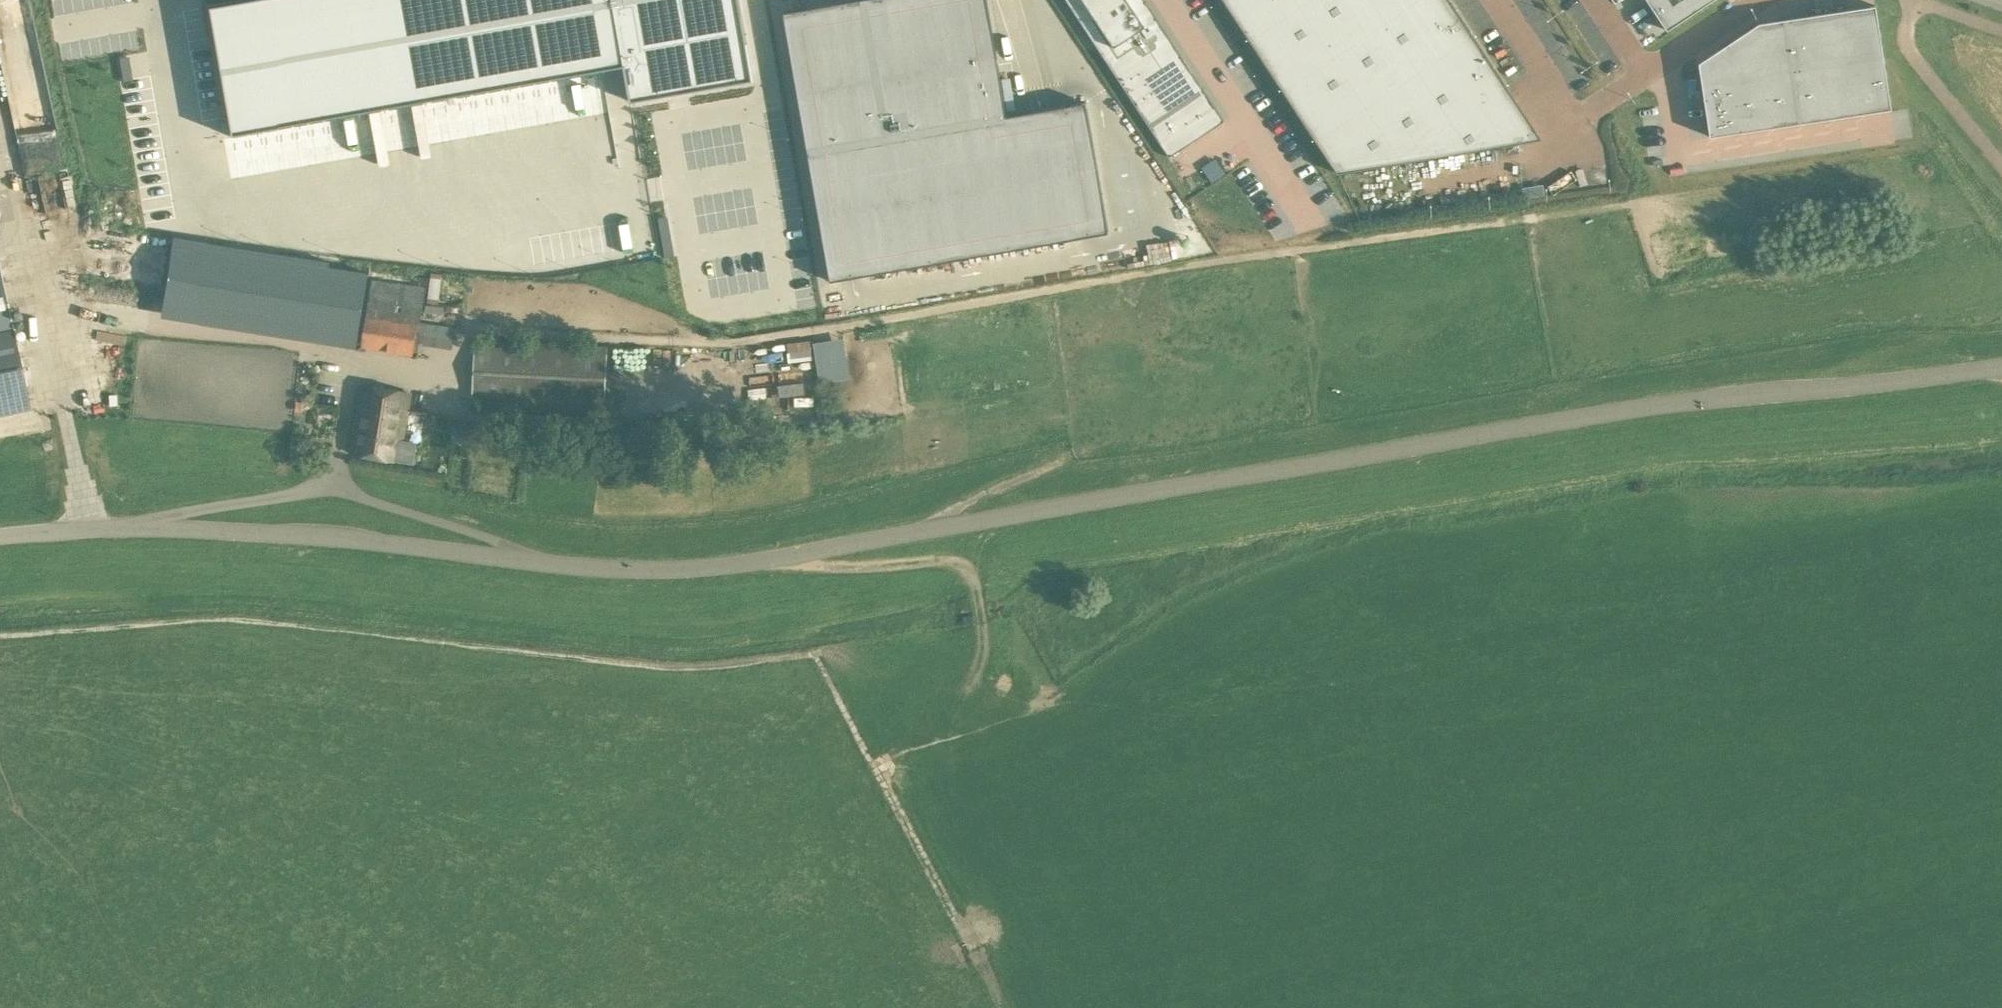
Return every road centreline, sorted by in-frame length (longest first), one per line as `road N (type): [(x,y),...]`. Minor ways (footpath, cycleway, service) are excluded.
road 1 (unclassified): [(2001,367),(1658,407),(682,568),(607,568),(304,535),(141,530),(0,537)]
road 2 (track): [(472,331),(725,343),(1169,268),(1626,204)]

